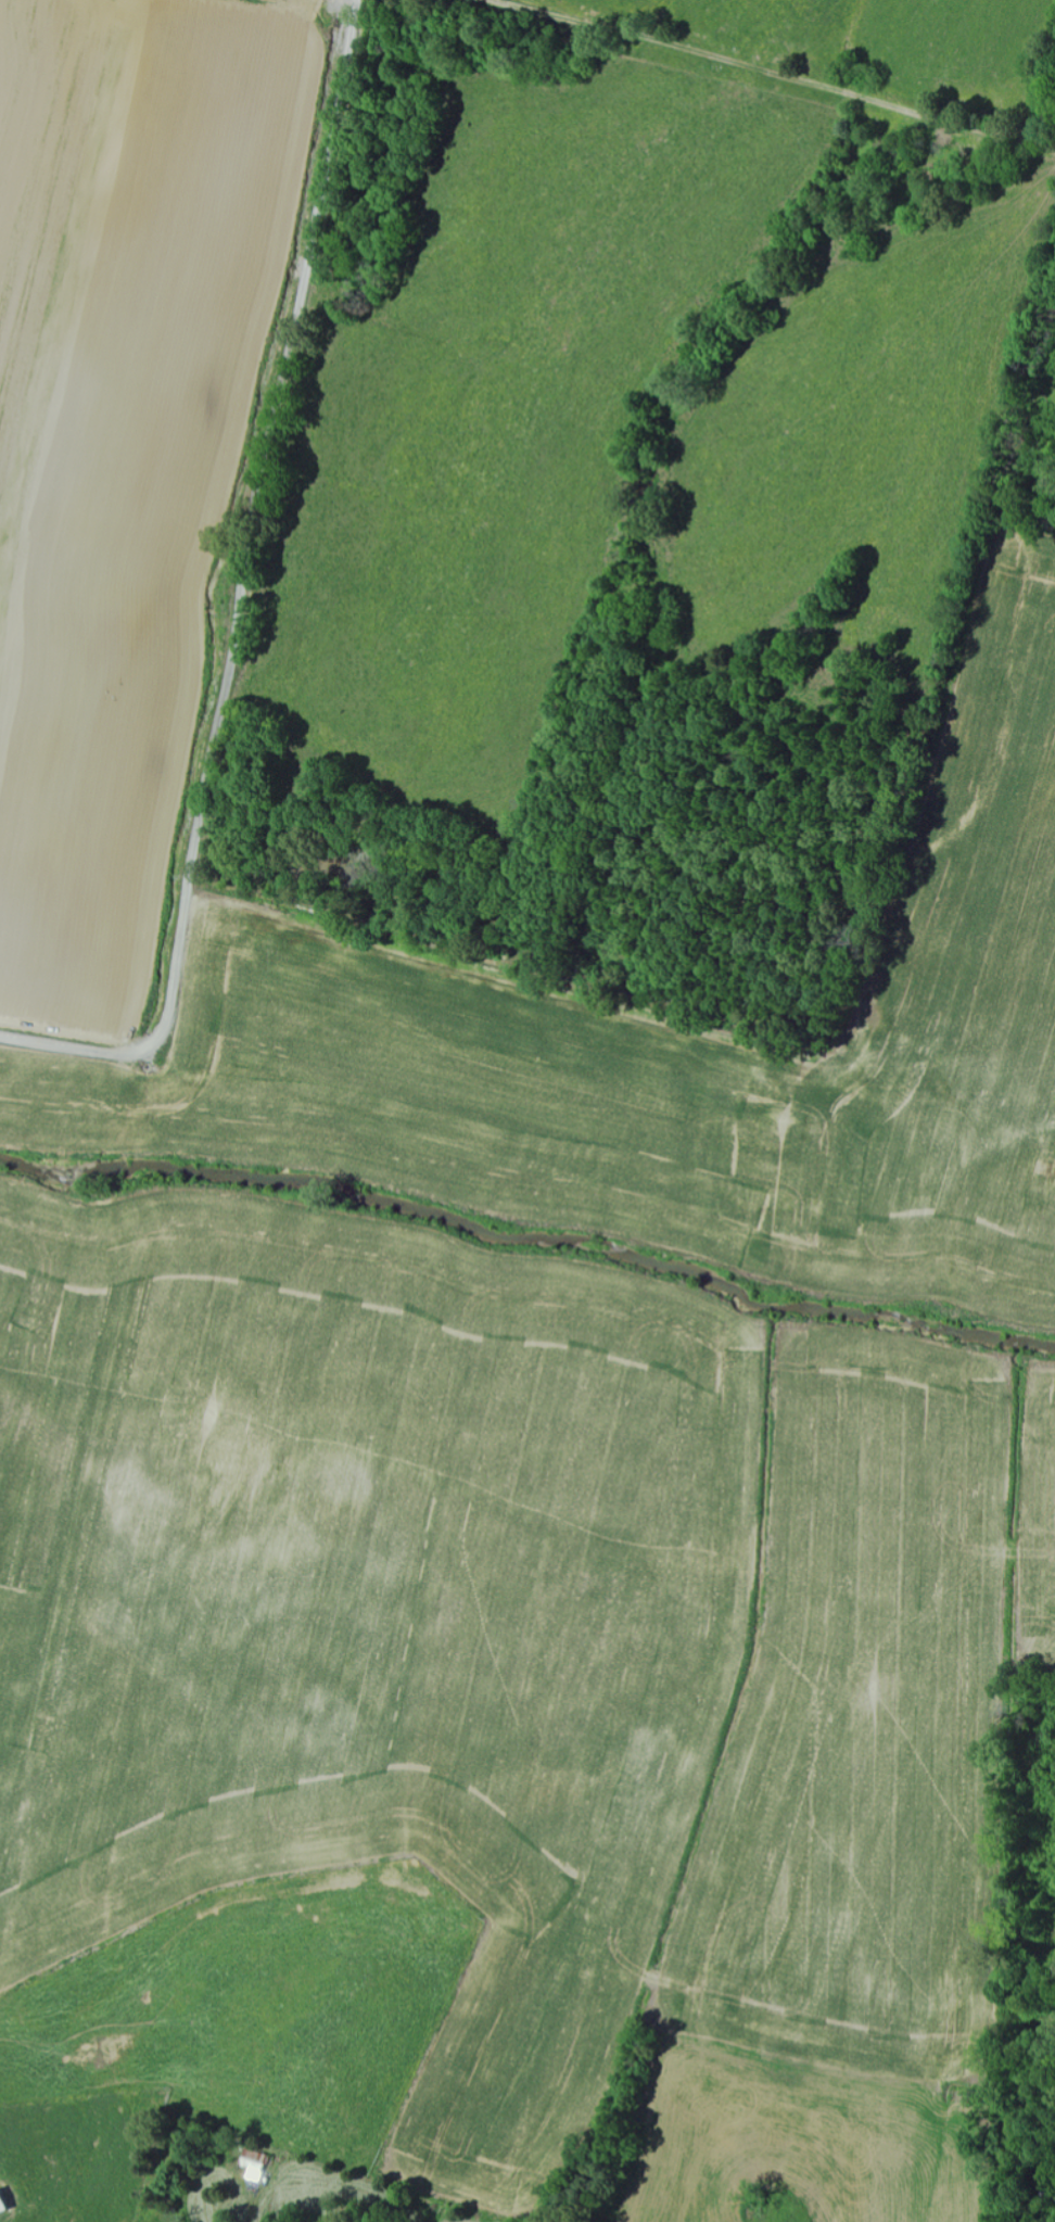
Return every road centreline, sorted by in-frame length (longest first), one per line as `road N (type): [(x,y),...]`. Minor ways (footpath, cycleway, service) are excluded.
road 1 (residential): [(0,1037),(122,1056),(153,1047),(169,1018),(253,511),(361,0)]
road 2 (residential): [(399,0),(561,40),(666,54),(791,107),(1054,192)]

